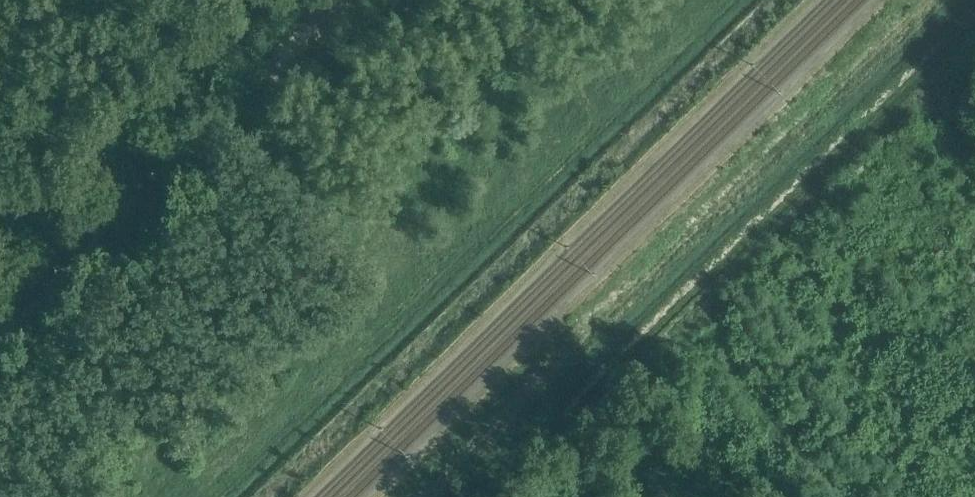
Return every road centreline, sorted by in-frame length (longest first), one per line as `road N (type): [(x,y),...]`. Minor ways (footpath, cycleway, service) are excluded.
road 1 (track): [(206,496),(723,0)]
road 2 (track): [(259,496),(771,0)]
road 3 (track): [(426,496),(930,0)]
road 4 (track): [(974,11),(481,496)]

